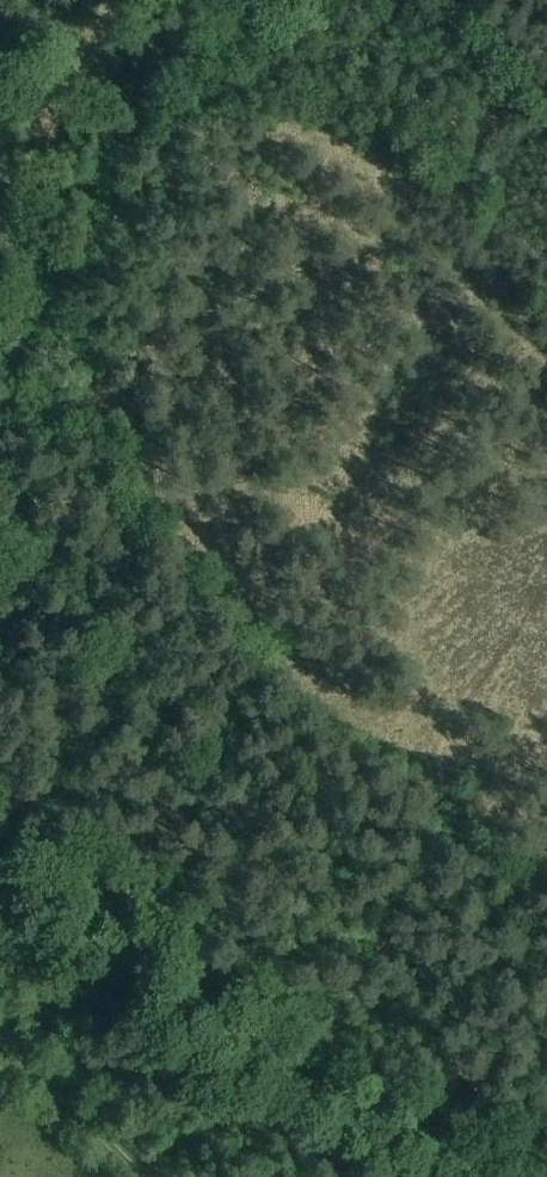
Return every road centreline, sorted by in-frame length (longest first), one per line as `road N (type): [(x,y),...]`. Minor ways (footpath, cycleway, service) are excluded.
road 1 (track): [(118,0),(0,243)]
road 2 (track): [(0,1043),(140,1176)]

